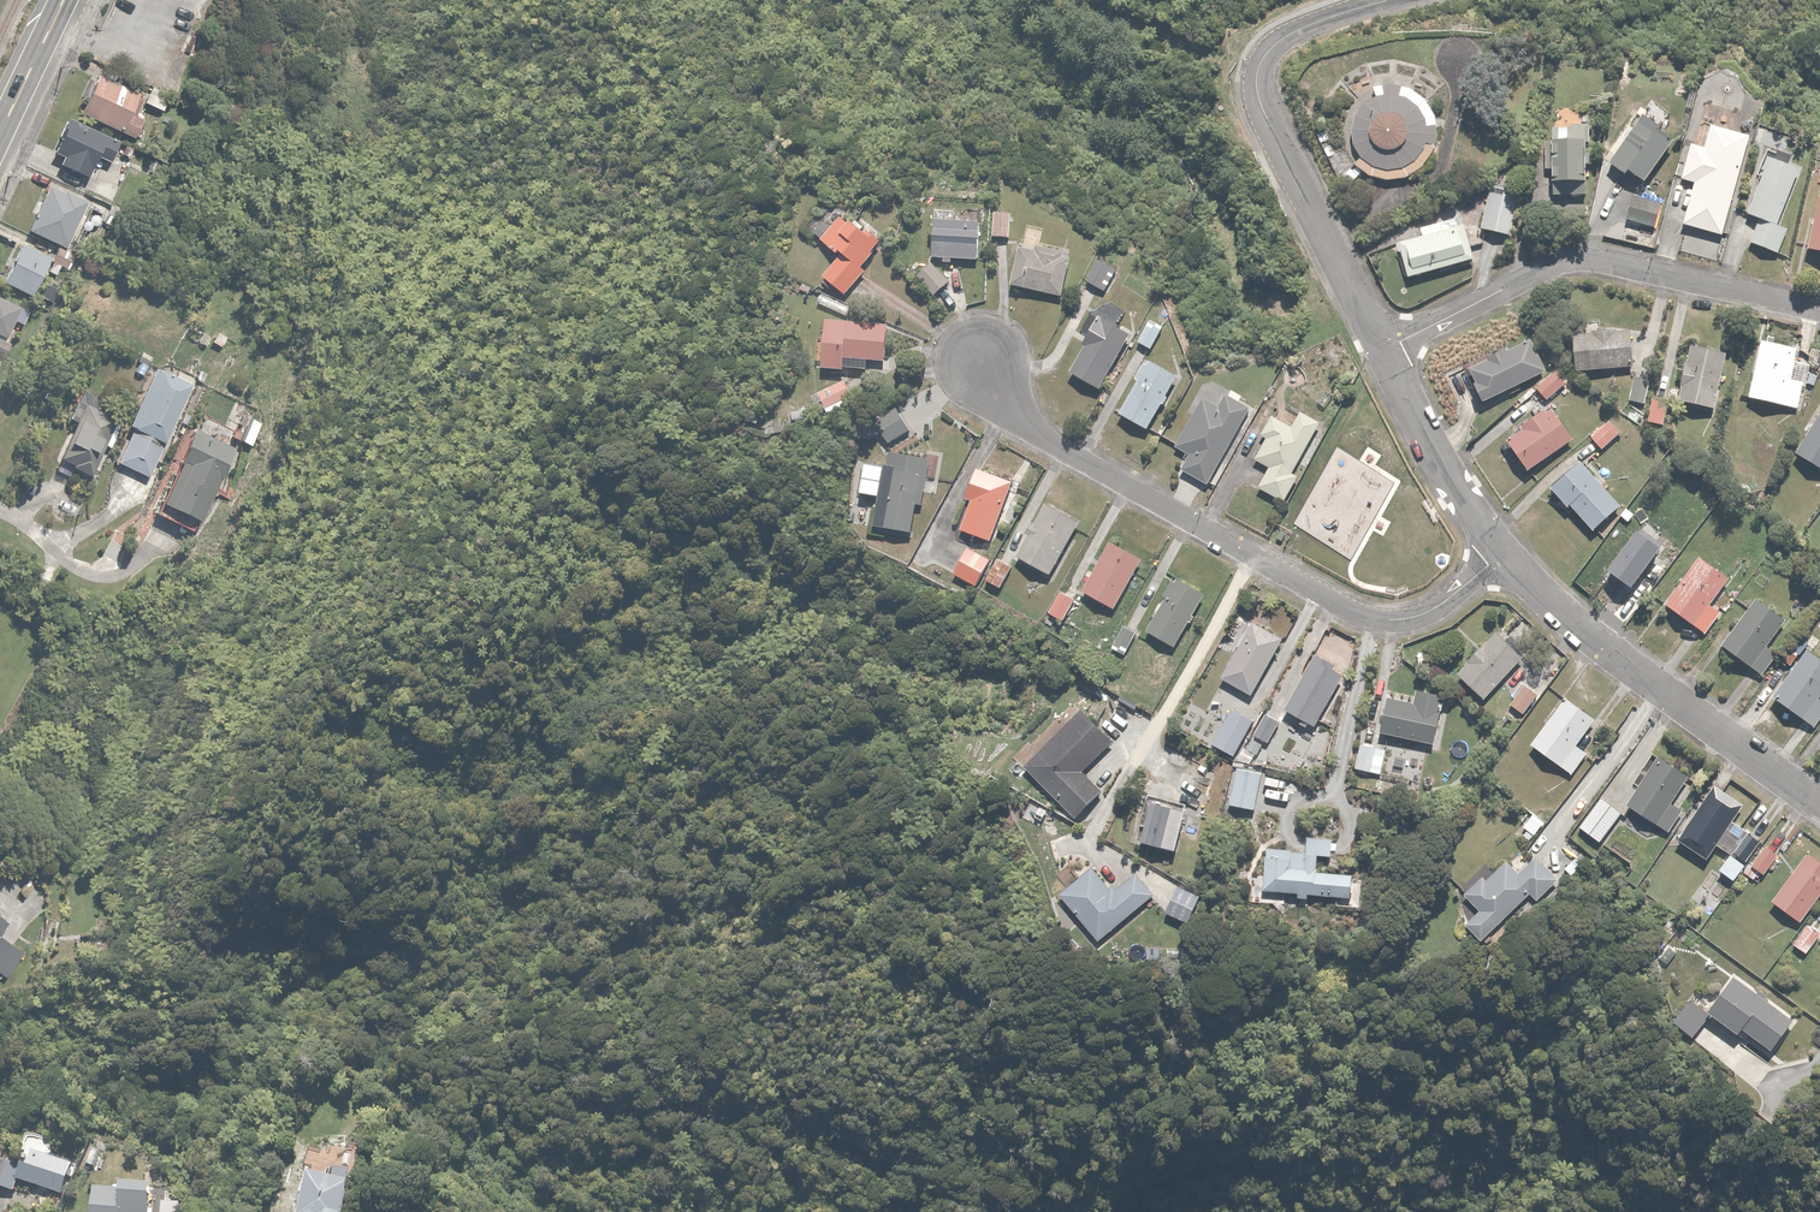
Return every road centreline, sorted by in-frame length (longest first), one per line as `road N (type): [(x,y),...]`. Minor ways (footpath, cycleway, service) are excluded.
road 1 (residential): [(1503,552),(1434,609),(1380,619),(1356,612),(1046,440),(1008,409),(978,359)]
road 2 (residential): [(1386,351),(1257,86),(1264,58),(1279,40),(1387,0)]
road 3 (residential): [(1386,351),(1565,260),(1819,308)]
road 4 (residential): [(1819,805),(1593,639),(1503,552)]
road 5 (residential): [(1503,552),(1460,491),(1386,351)]
road 6 (primary): [(0,134),(64,0)]

